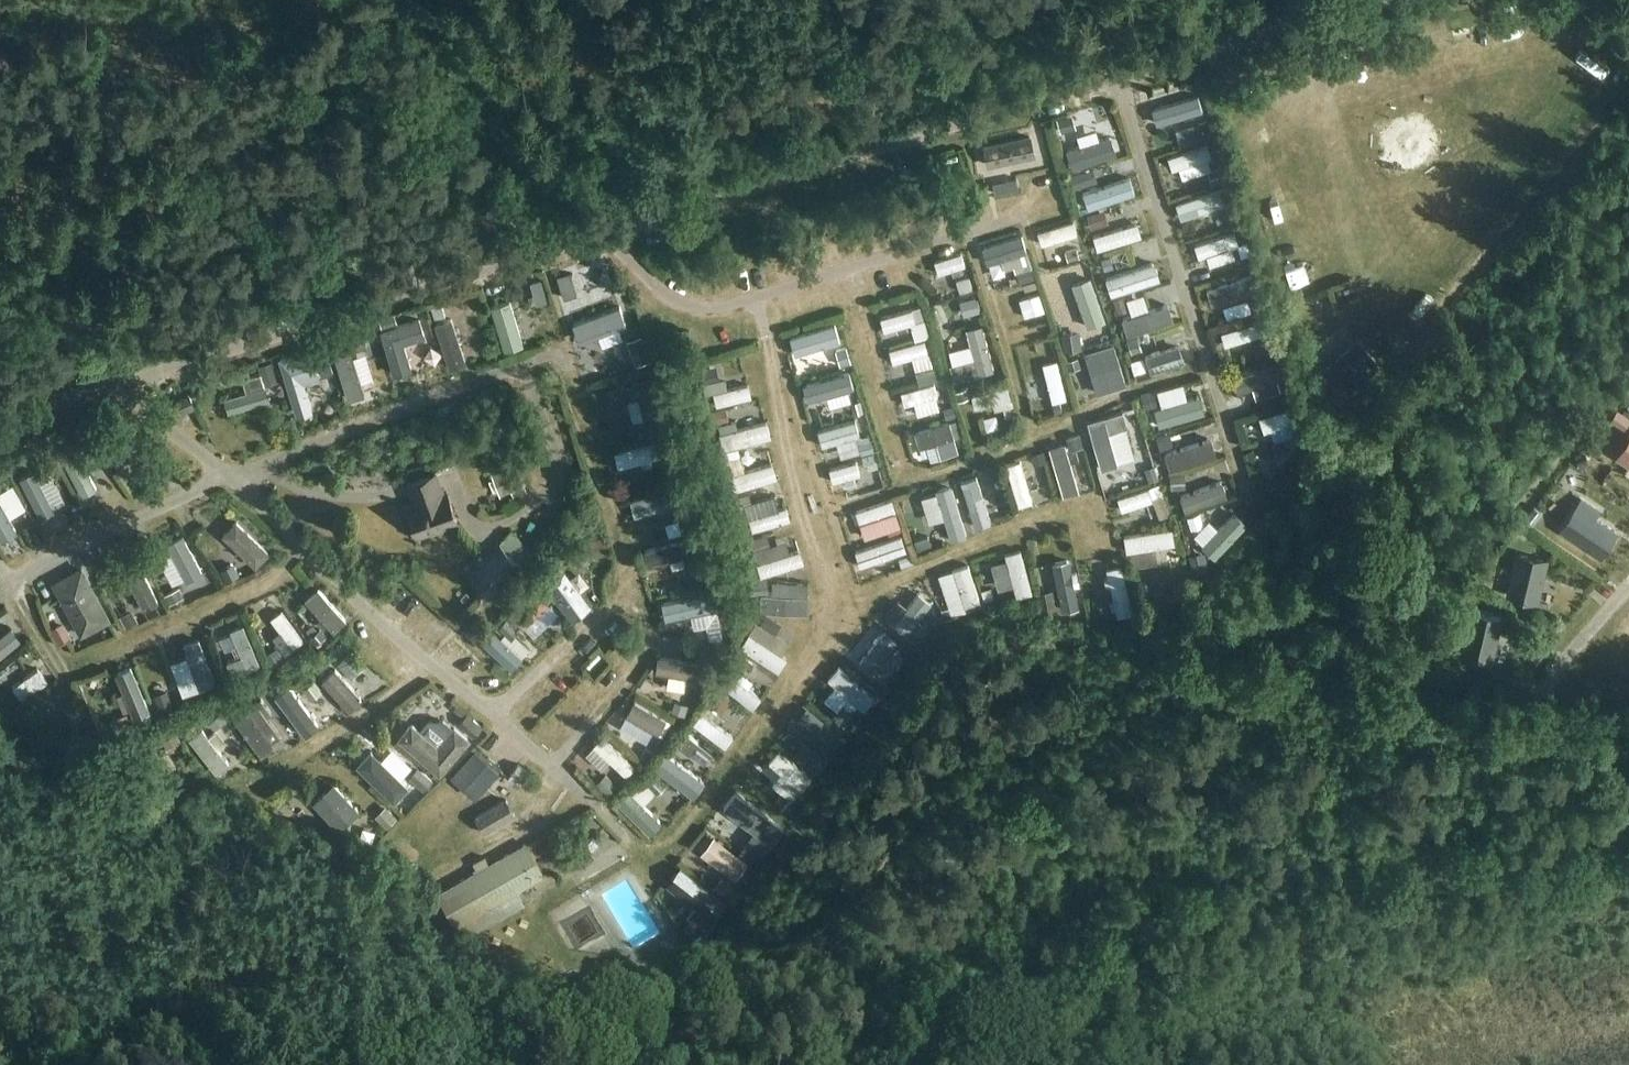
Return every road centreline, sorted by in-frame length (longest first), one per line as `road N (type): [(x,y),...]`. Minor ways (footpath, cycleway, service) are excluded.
road 1 (track): [(5,585),(230,476),(556,359),(630,590),(548,664)]
road 2 (track): [(755,299),(828,578),(824,640),(651,866)]
road 3 (track): [(845,272),(898,439),(922,474),(971,465),(1085,408),(1208,367)]
road 4 (track): [(311,553),(282,574),(61,666),(5,585)]
road 5 (track): [(826,602),(868,594),(1062,510),(1086,515),(1097,551)]
road 6 (track): [(435,665),(252,781)]
road 7 (track): [(1037,432),(969,234)]
road 8 (track): [(588,729),(650,655),(649,615),(630,590)]

